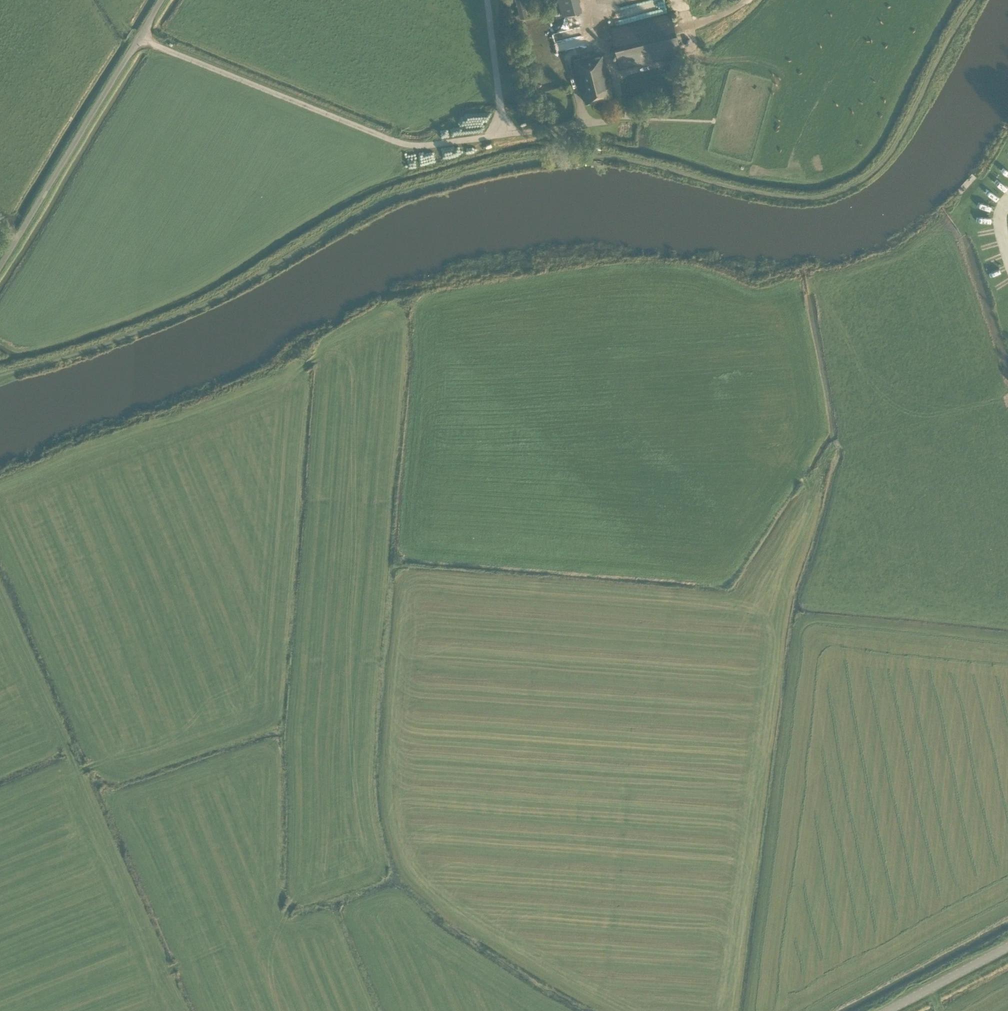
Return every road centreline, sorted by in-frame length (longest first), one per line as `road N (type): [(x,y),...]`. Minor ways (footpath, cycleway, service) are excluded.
road 1 (unclassified): [(139,38),(401,143),(505,134)]
road 2 (unclassified): [(0,266),(139,38)]
road 3 (tertiary): [(887,1010),(1007,946)]
road 4 (unclassified): [(505,134),(488,0)]

